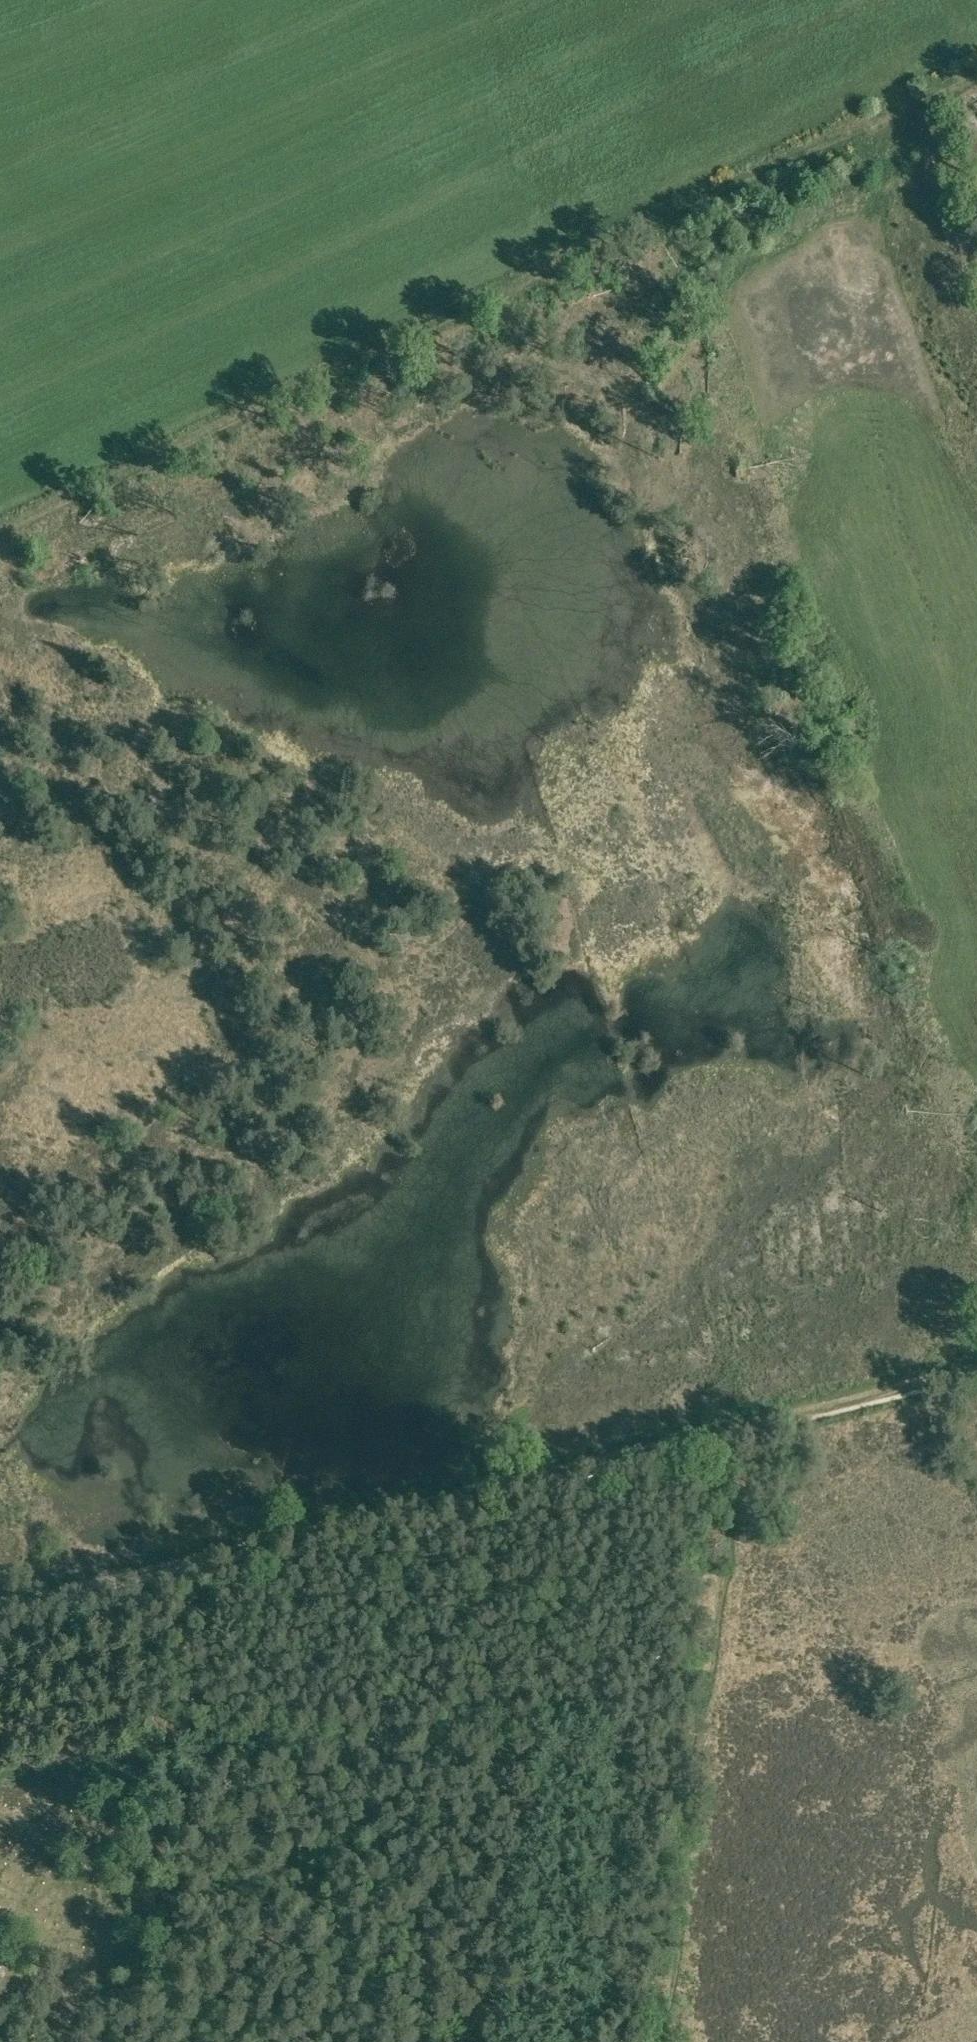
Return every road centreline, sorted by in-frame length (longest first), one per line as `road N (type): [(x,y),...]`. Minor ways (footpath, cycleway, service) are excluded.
road 1 (track): [(0,533),(976,68)]
road 2 (track): [(976,1370),(0,1611)]

